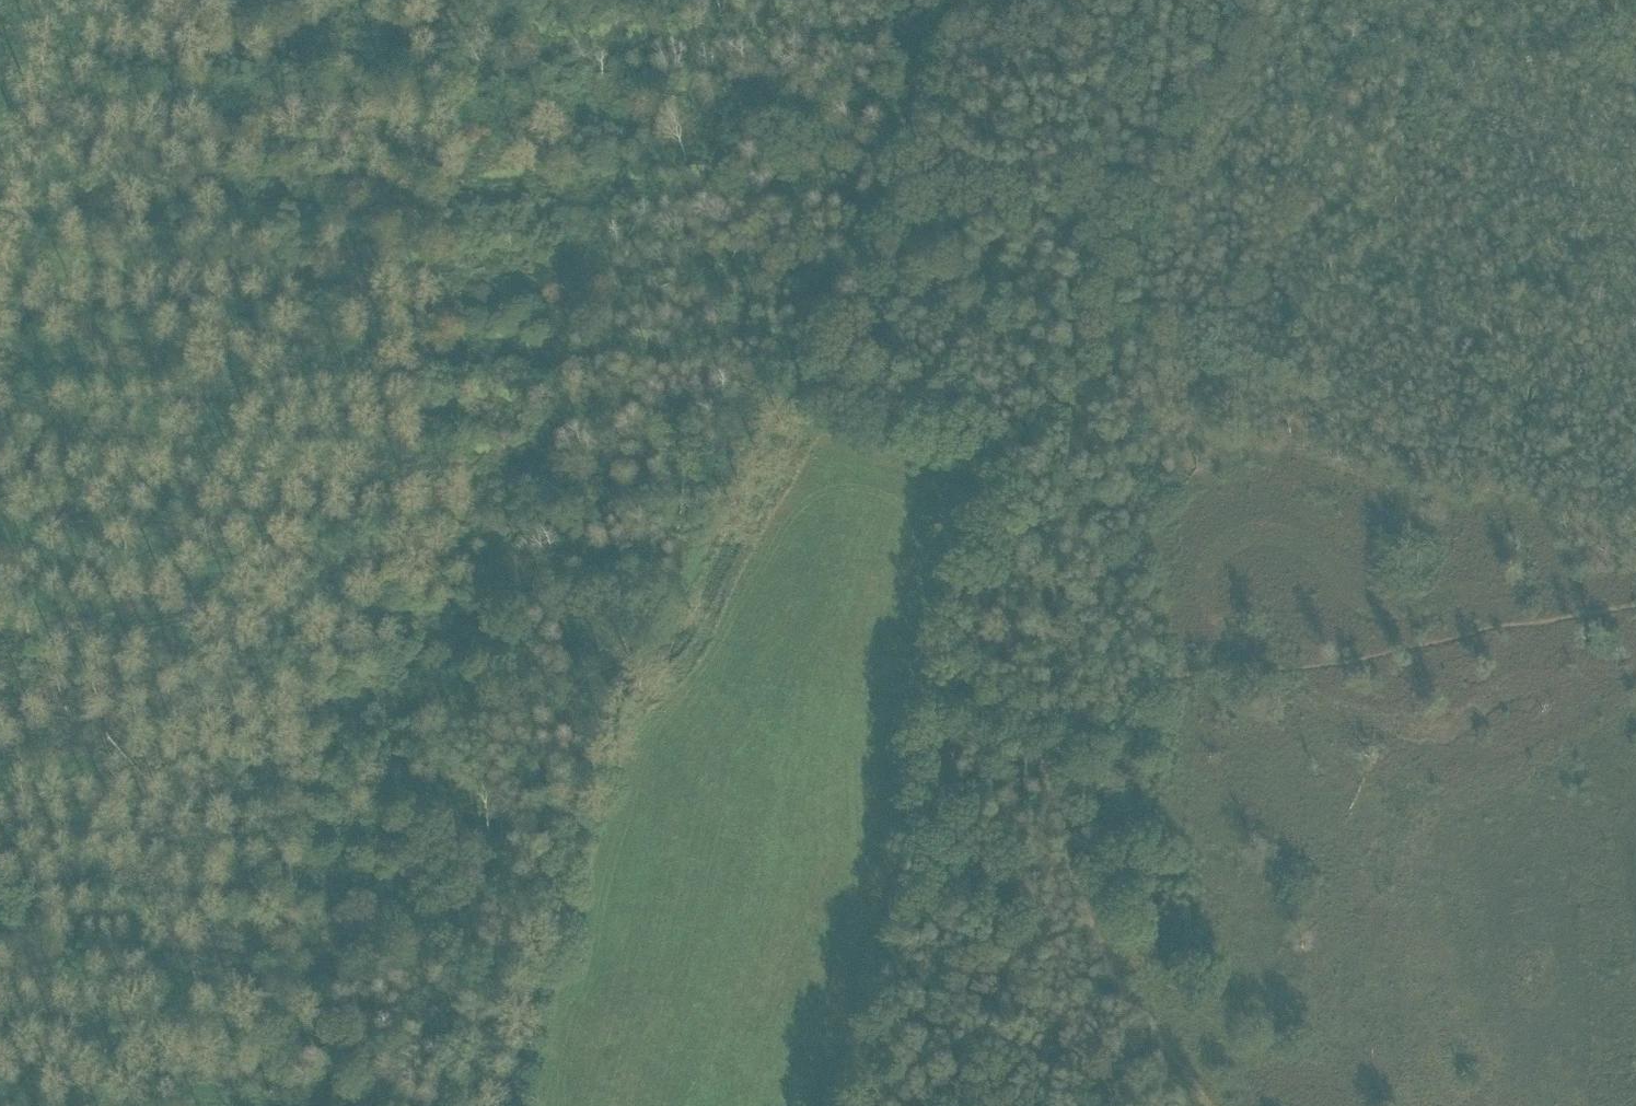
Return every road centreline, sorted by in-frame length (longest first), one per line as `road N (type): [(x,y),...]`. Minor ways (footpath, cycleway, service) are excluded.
road 1 (track): [(524,1105),(556,1014),(603,765),(660,642),(824,346),(942,34),(945,0)]

